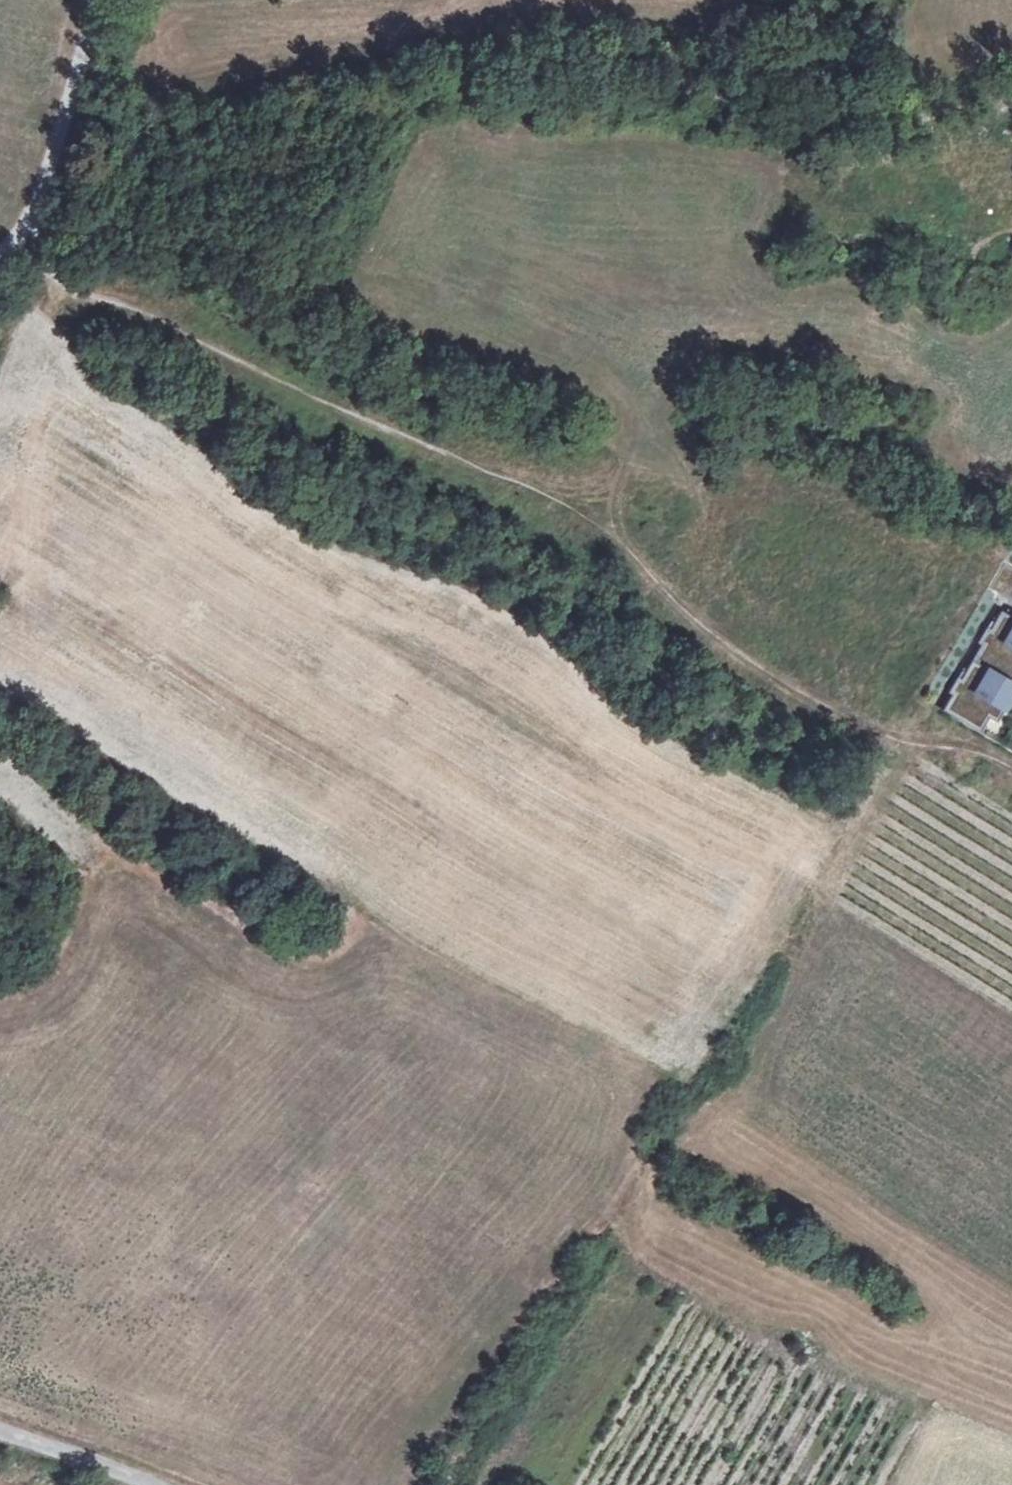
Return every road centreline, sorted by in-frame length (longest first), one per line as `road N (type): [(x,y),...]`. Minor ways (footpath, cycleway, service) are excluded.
road 1 (track): [(101,0),(44,197),(22,244),(0,267)]
road 2 (unclassified): [(0,1430),(154,1484)]

